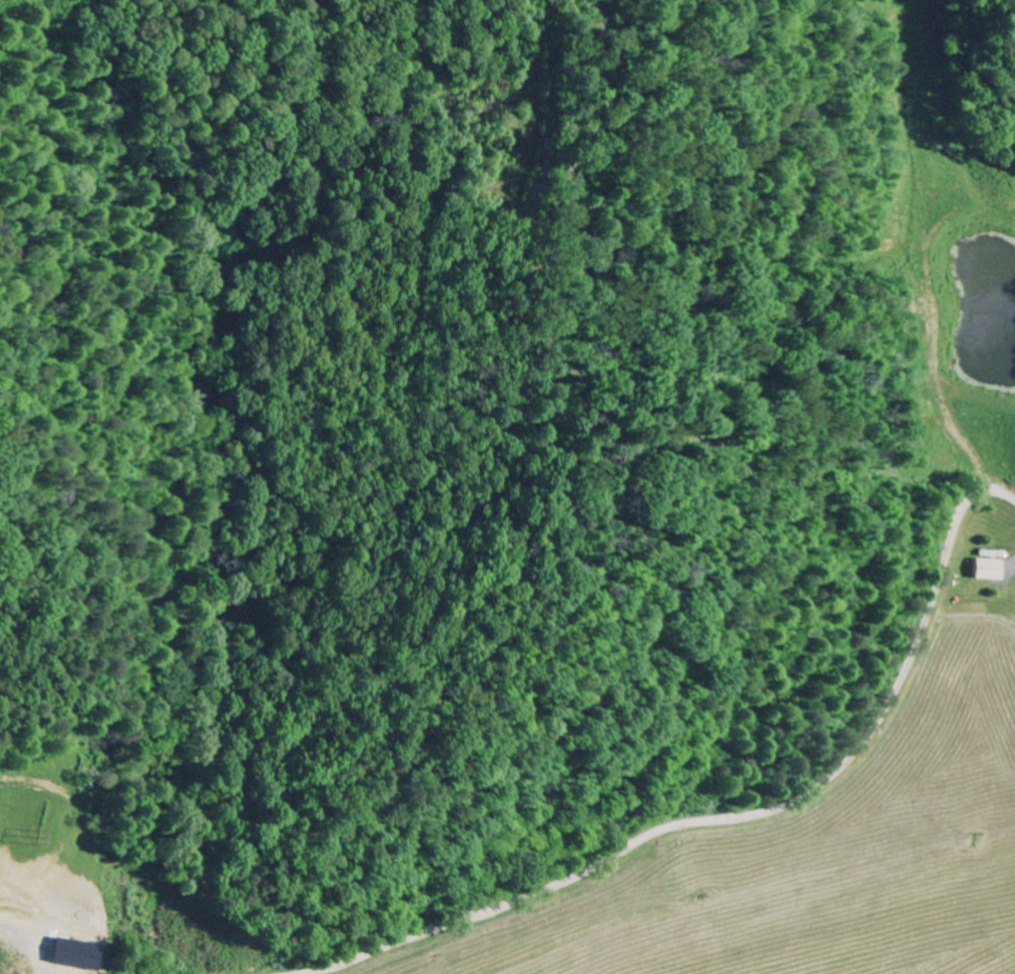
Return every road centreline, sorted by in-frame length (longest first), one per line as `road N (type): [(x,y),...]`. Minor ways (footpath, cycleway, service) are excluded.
road 1 (residential): [(1014,497),(992,491),(968,507),(899,692),(863,749),(813,794),(766,814),(665,833),(534,898),(343,966),(298,973)]

